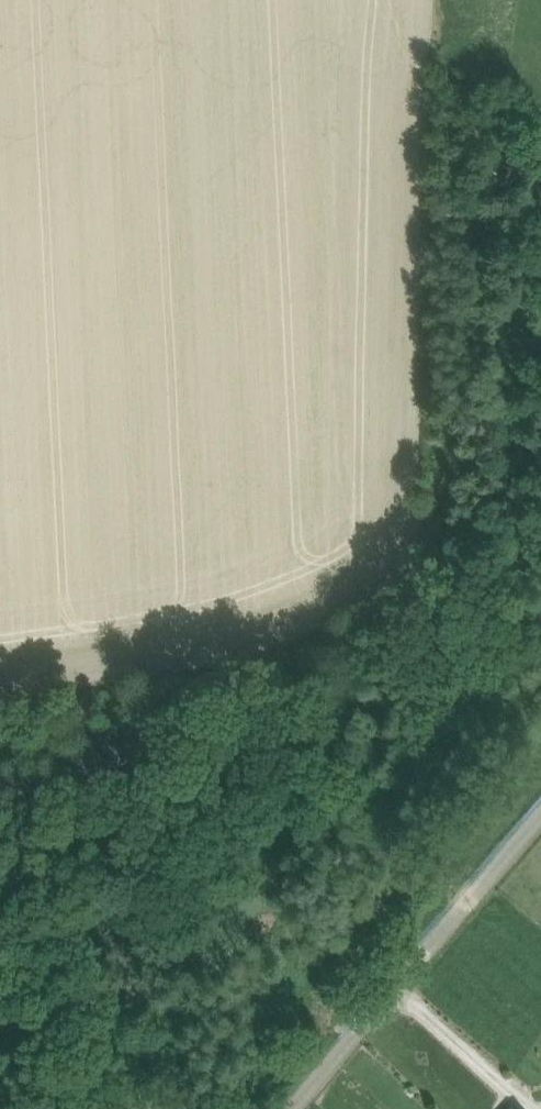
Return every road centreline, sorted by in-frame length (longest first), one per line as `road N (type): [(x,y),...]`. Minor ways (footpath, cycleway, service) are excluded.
road 1 (track): [(295,1108),(540,834)]

